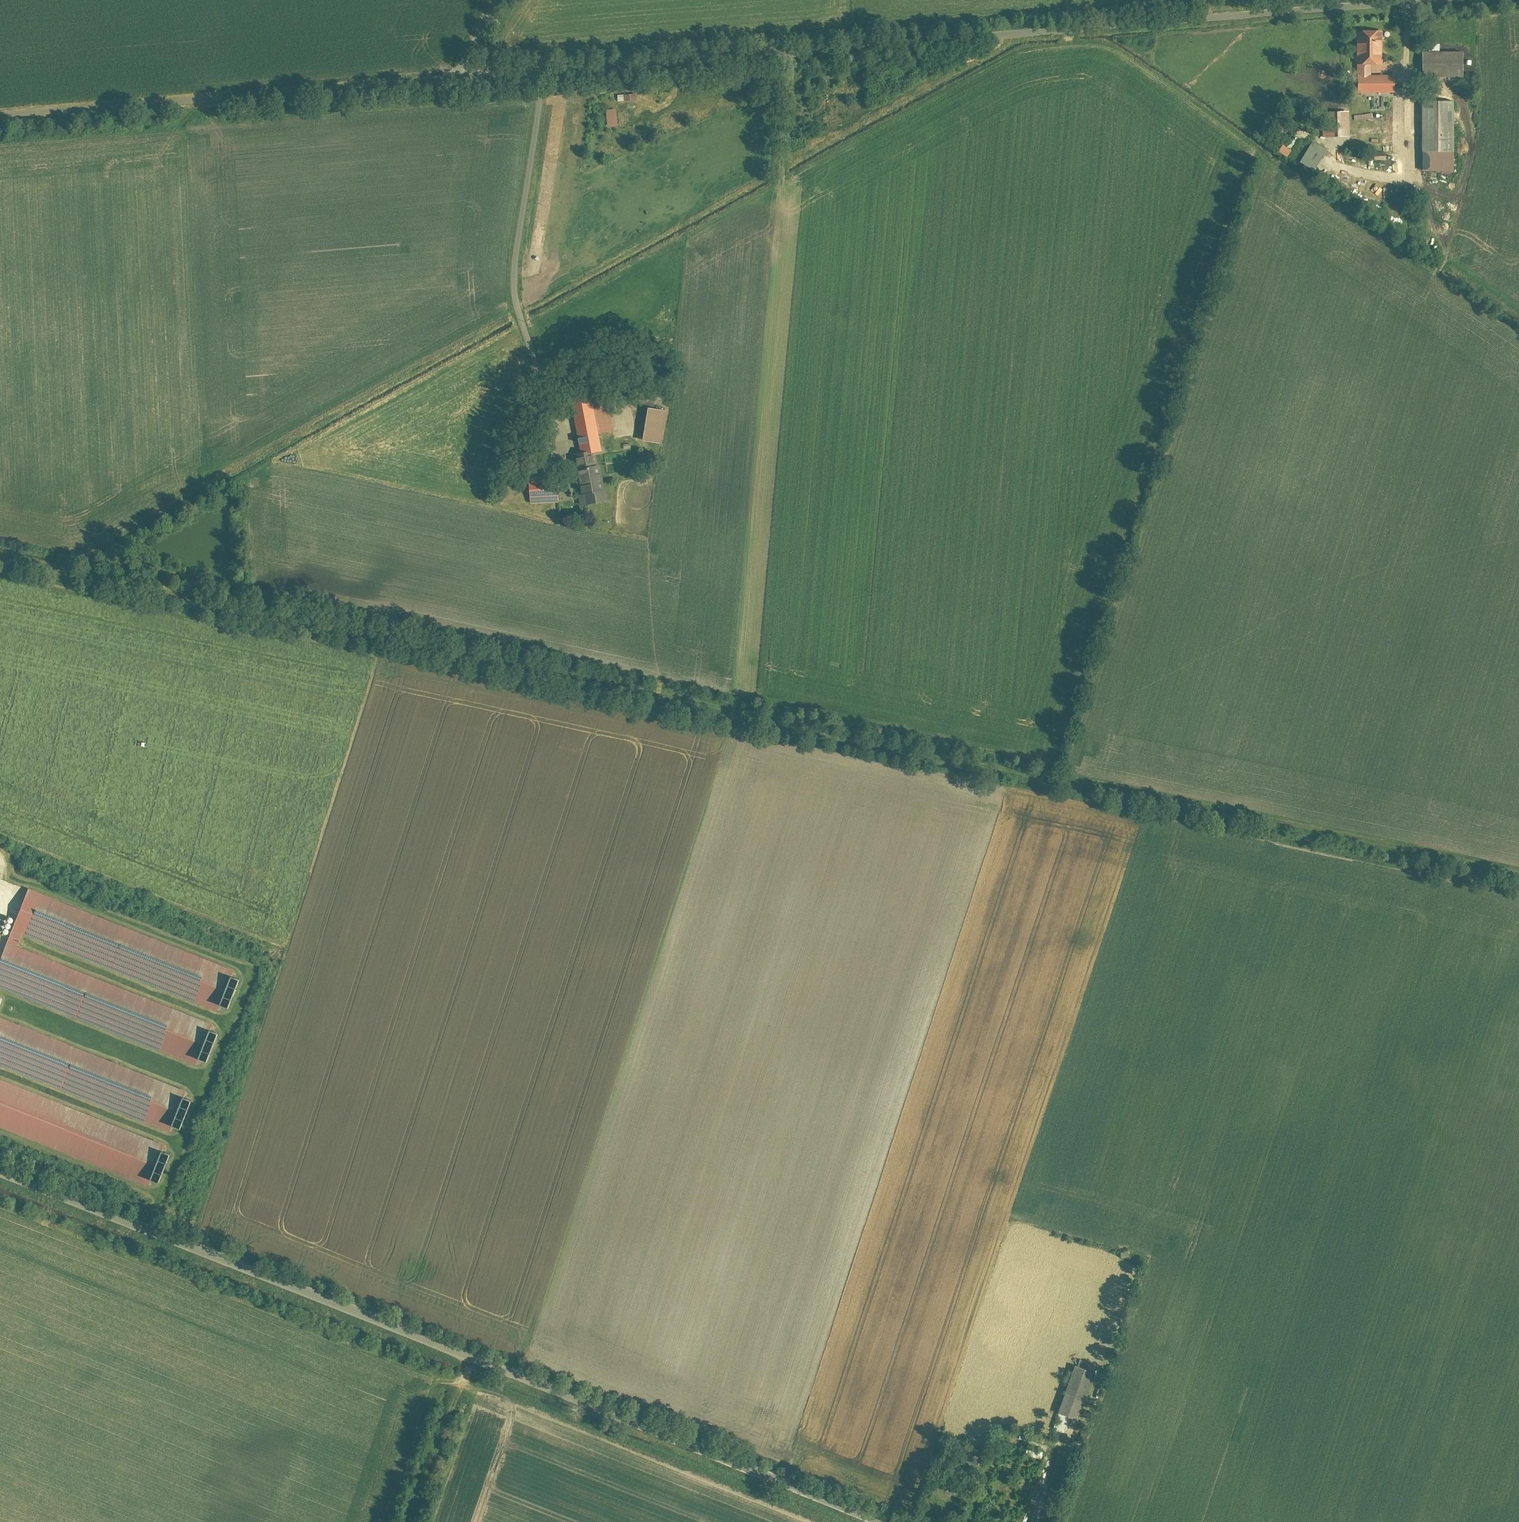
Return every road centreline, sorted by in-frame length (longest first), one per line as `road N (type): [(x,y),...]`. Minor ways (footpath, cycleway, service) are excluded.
road 1 (track): [(0,559),(1518,872)]
road 2 (unclassified): [(1445,0),(452,78)]
road 3 (unclassified): [(0,1174),(878,1521)]
road 4 (unclassified): [(452,78),(0,119)]
road 5 (track): [(477,1363),(422,1521)]

